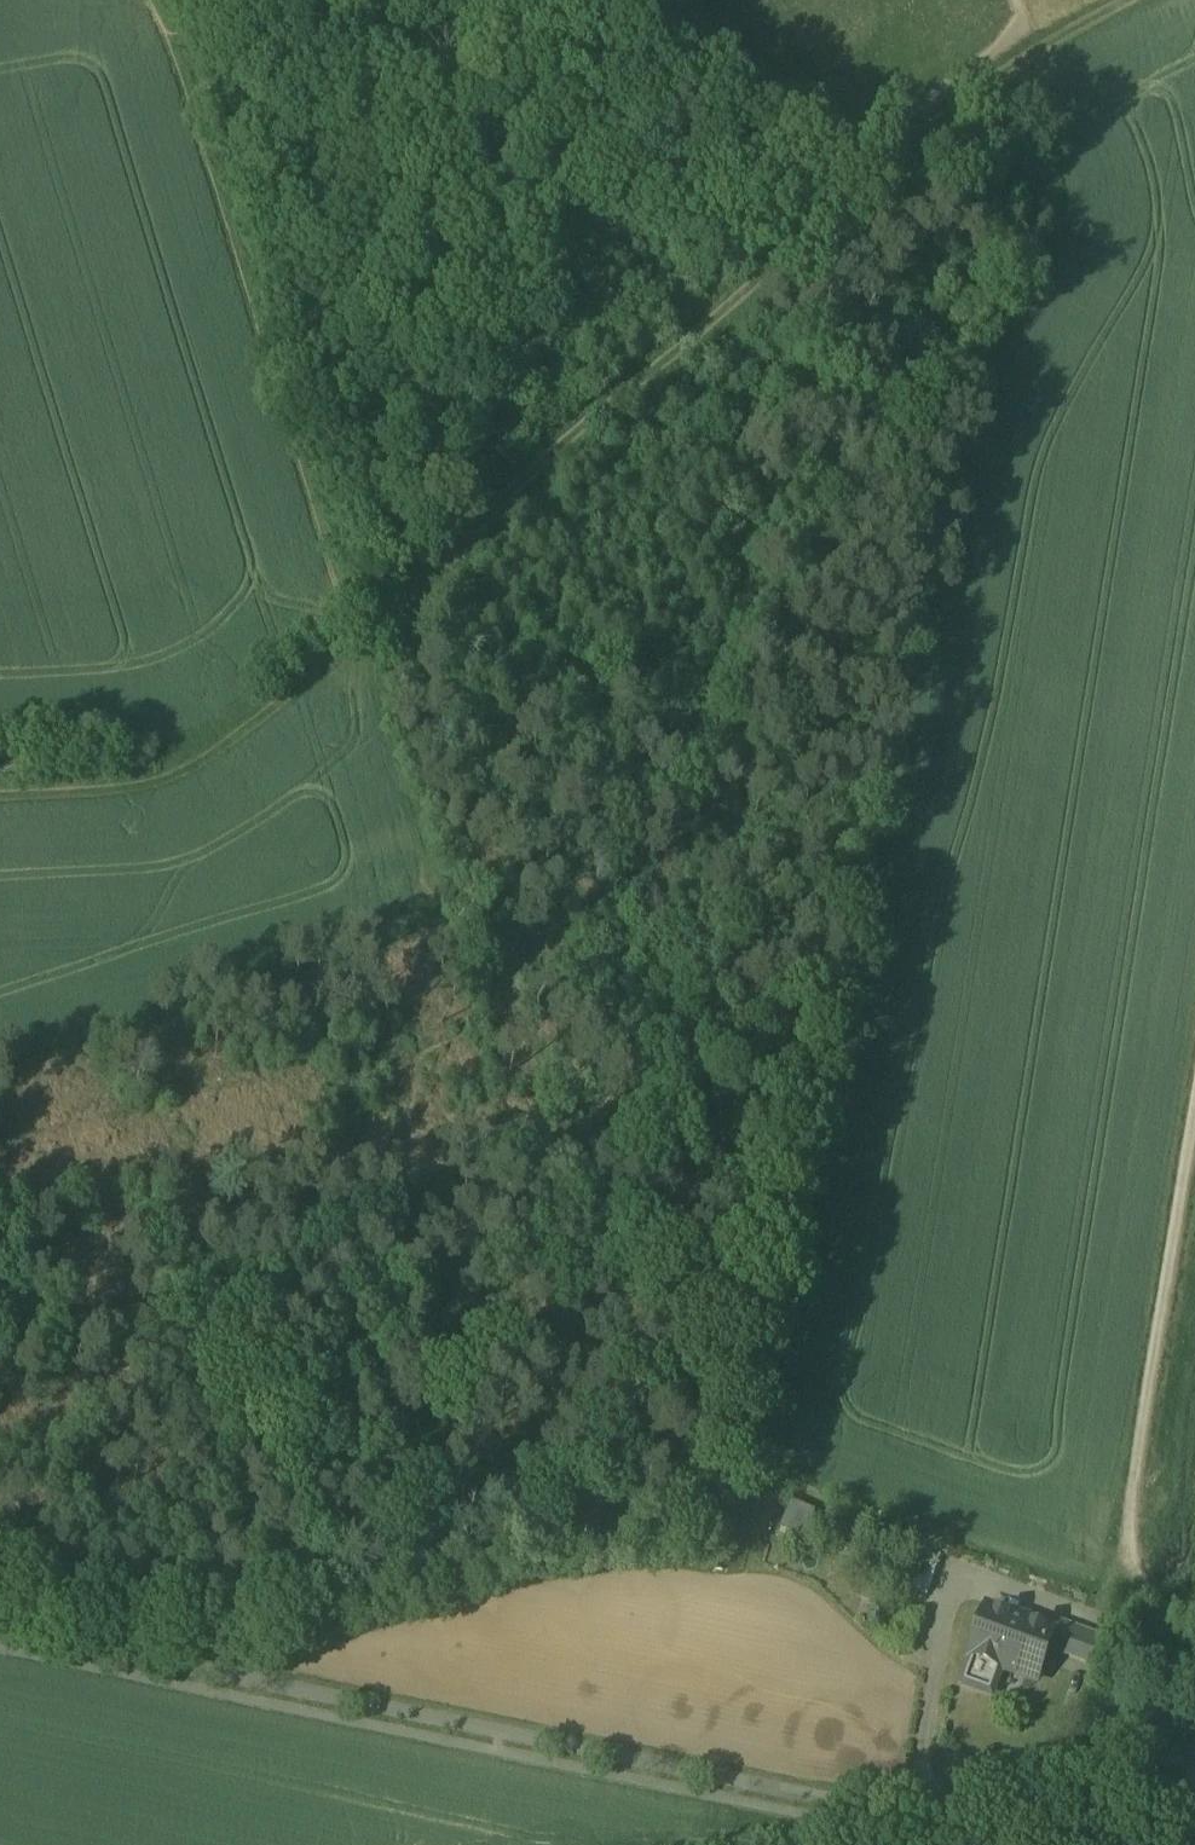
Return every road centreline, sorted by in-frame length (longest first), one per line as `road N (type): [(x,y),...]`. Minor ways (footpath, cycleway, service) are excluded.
road 1 (residential): [(827,1803),(926,1804),(1194,1745)]

